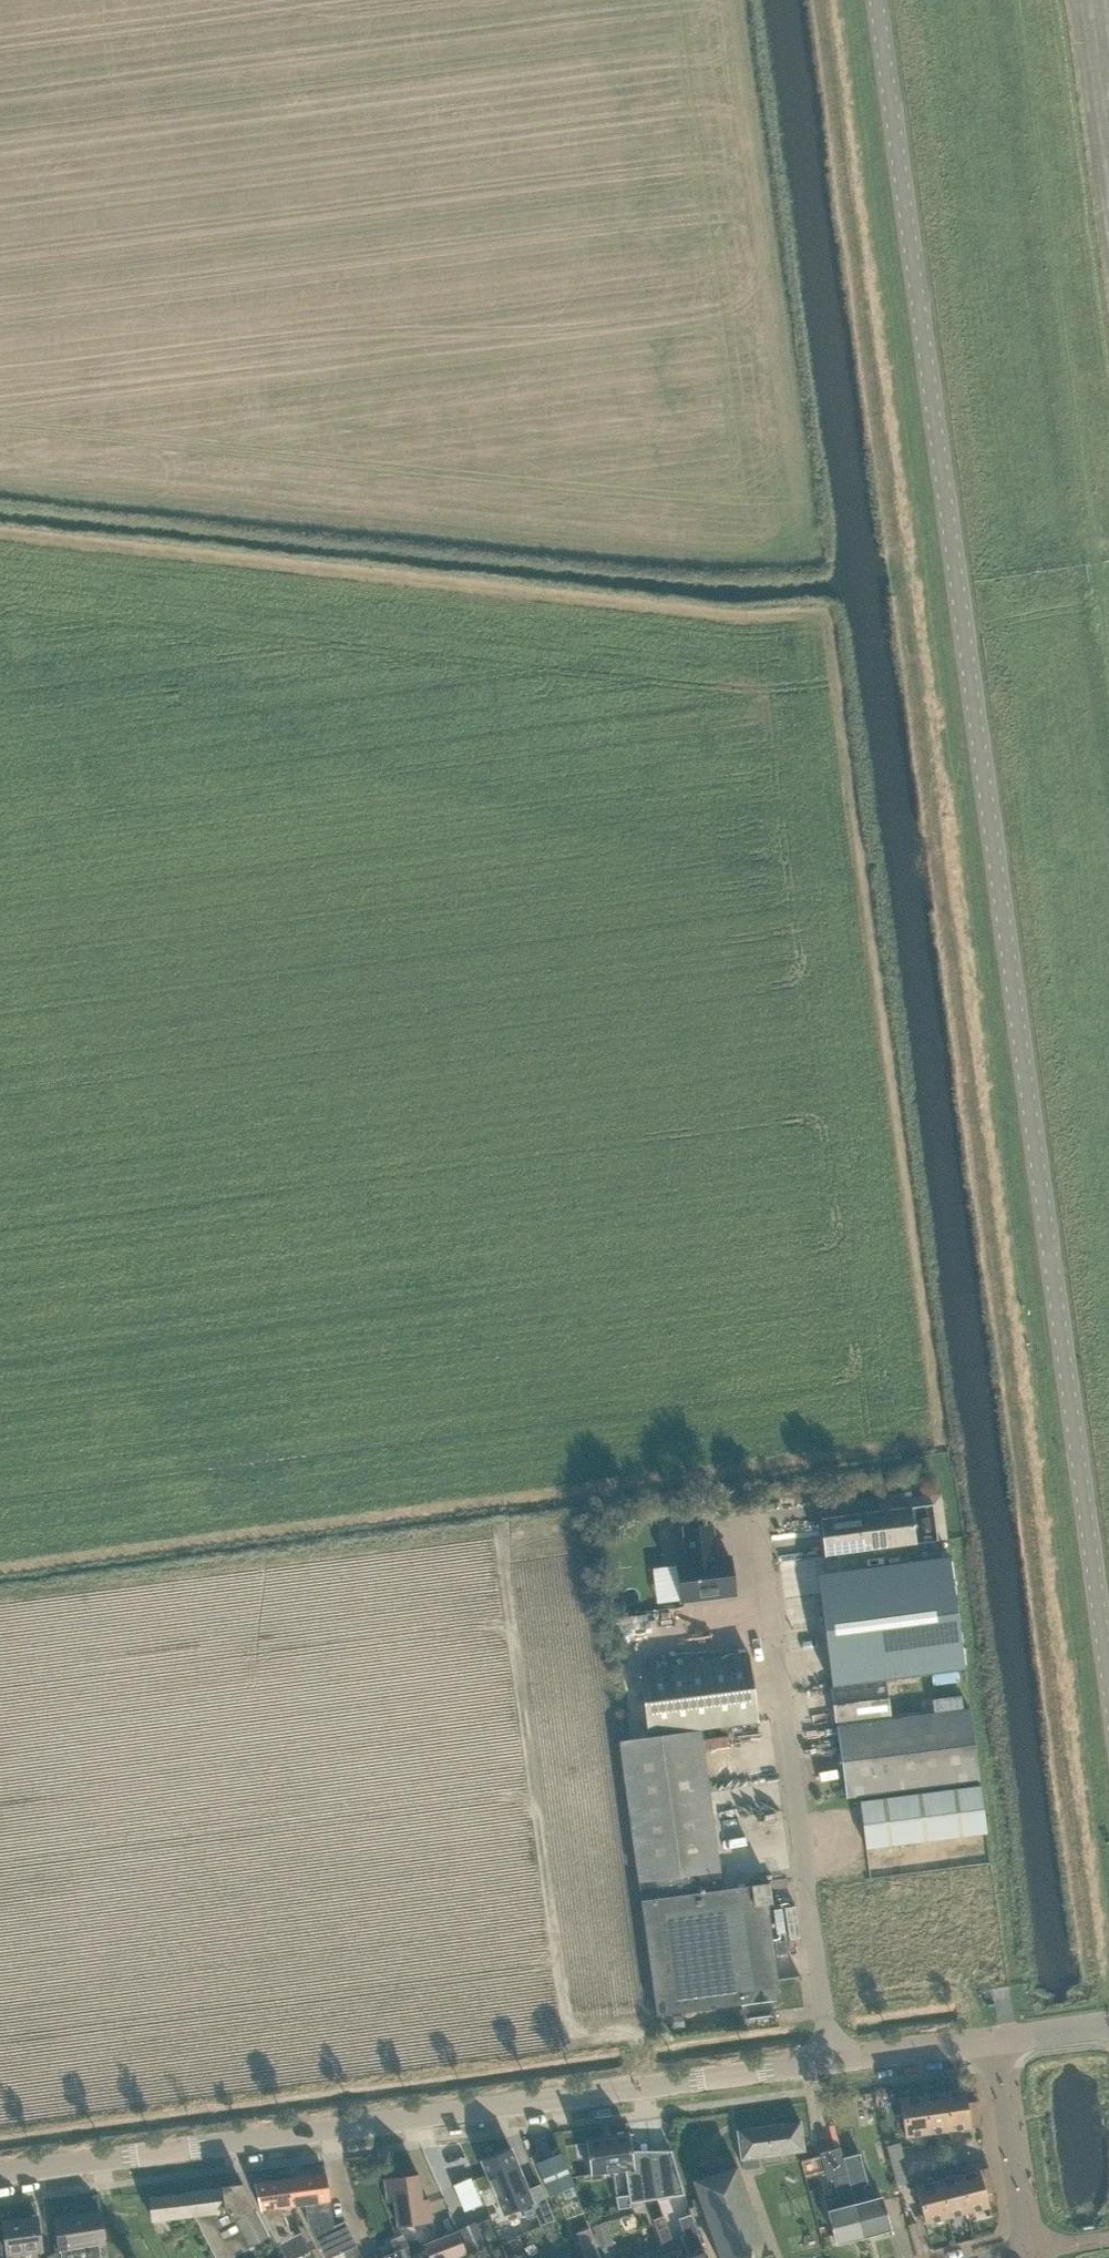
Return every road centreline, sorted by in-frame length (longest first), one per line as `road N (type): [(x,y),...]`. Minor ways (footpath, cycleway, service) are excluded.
road 1 (unclassified): [(1108,1672),(878,0)]
road 2 (tertiary): [(0,2172),(992,2039)]
road 3 (residential): [(992,2257),(1024,2249),(992,2039)]

